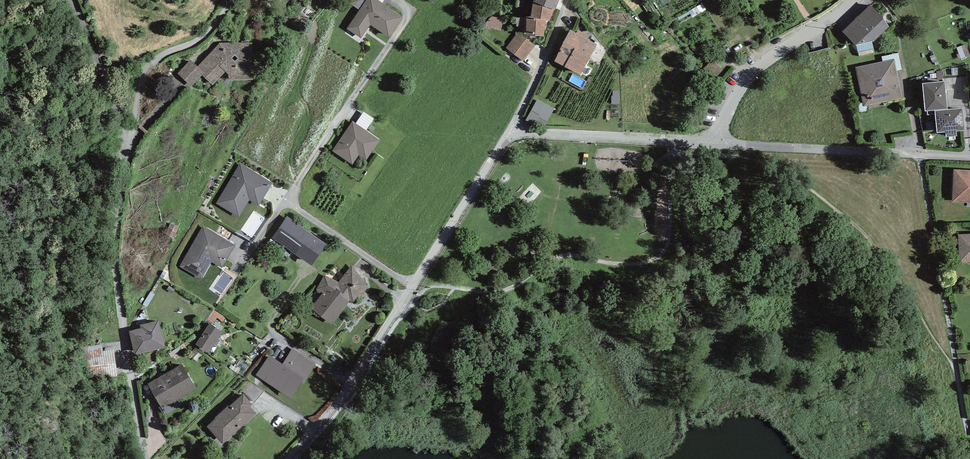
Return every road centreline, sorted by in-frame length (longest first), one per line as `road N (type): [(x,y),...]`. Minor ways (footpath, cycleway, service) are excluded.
road 1 (unclassified): [(152,458),(123,298),(121,178),(140,87),(167,55),(202,41),(233,0)]
road 2 (unclassified): [(513,135),(354,382),(285,458)]
road 3 (residential): [(969,157),(712,143)]
road 4 (unclassified): [(852,0),(760,66),(712,143)]
road 5 (residential): [(712,143),(513,135)]
road 6 (residential): [(513,135),(568,0)]

